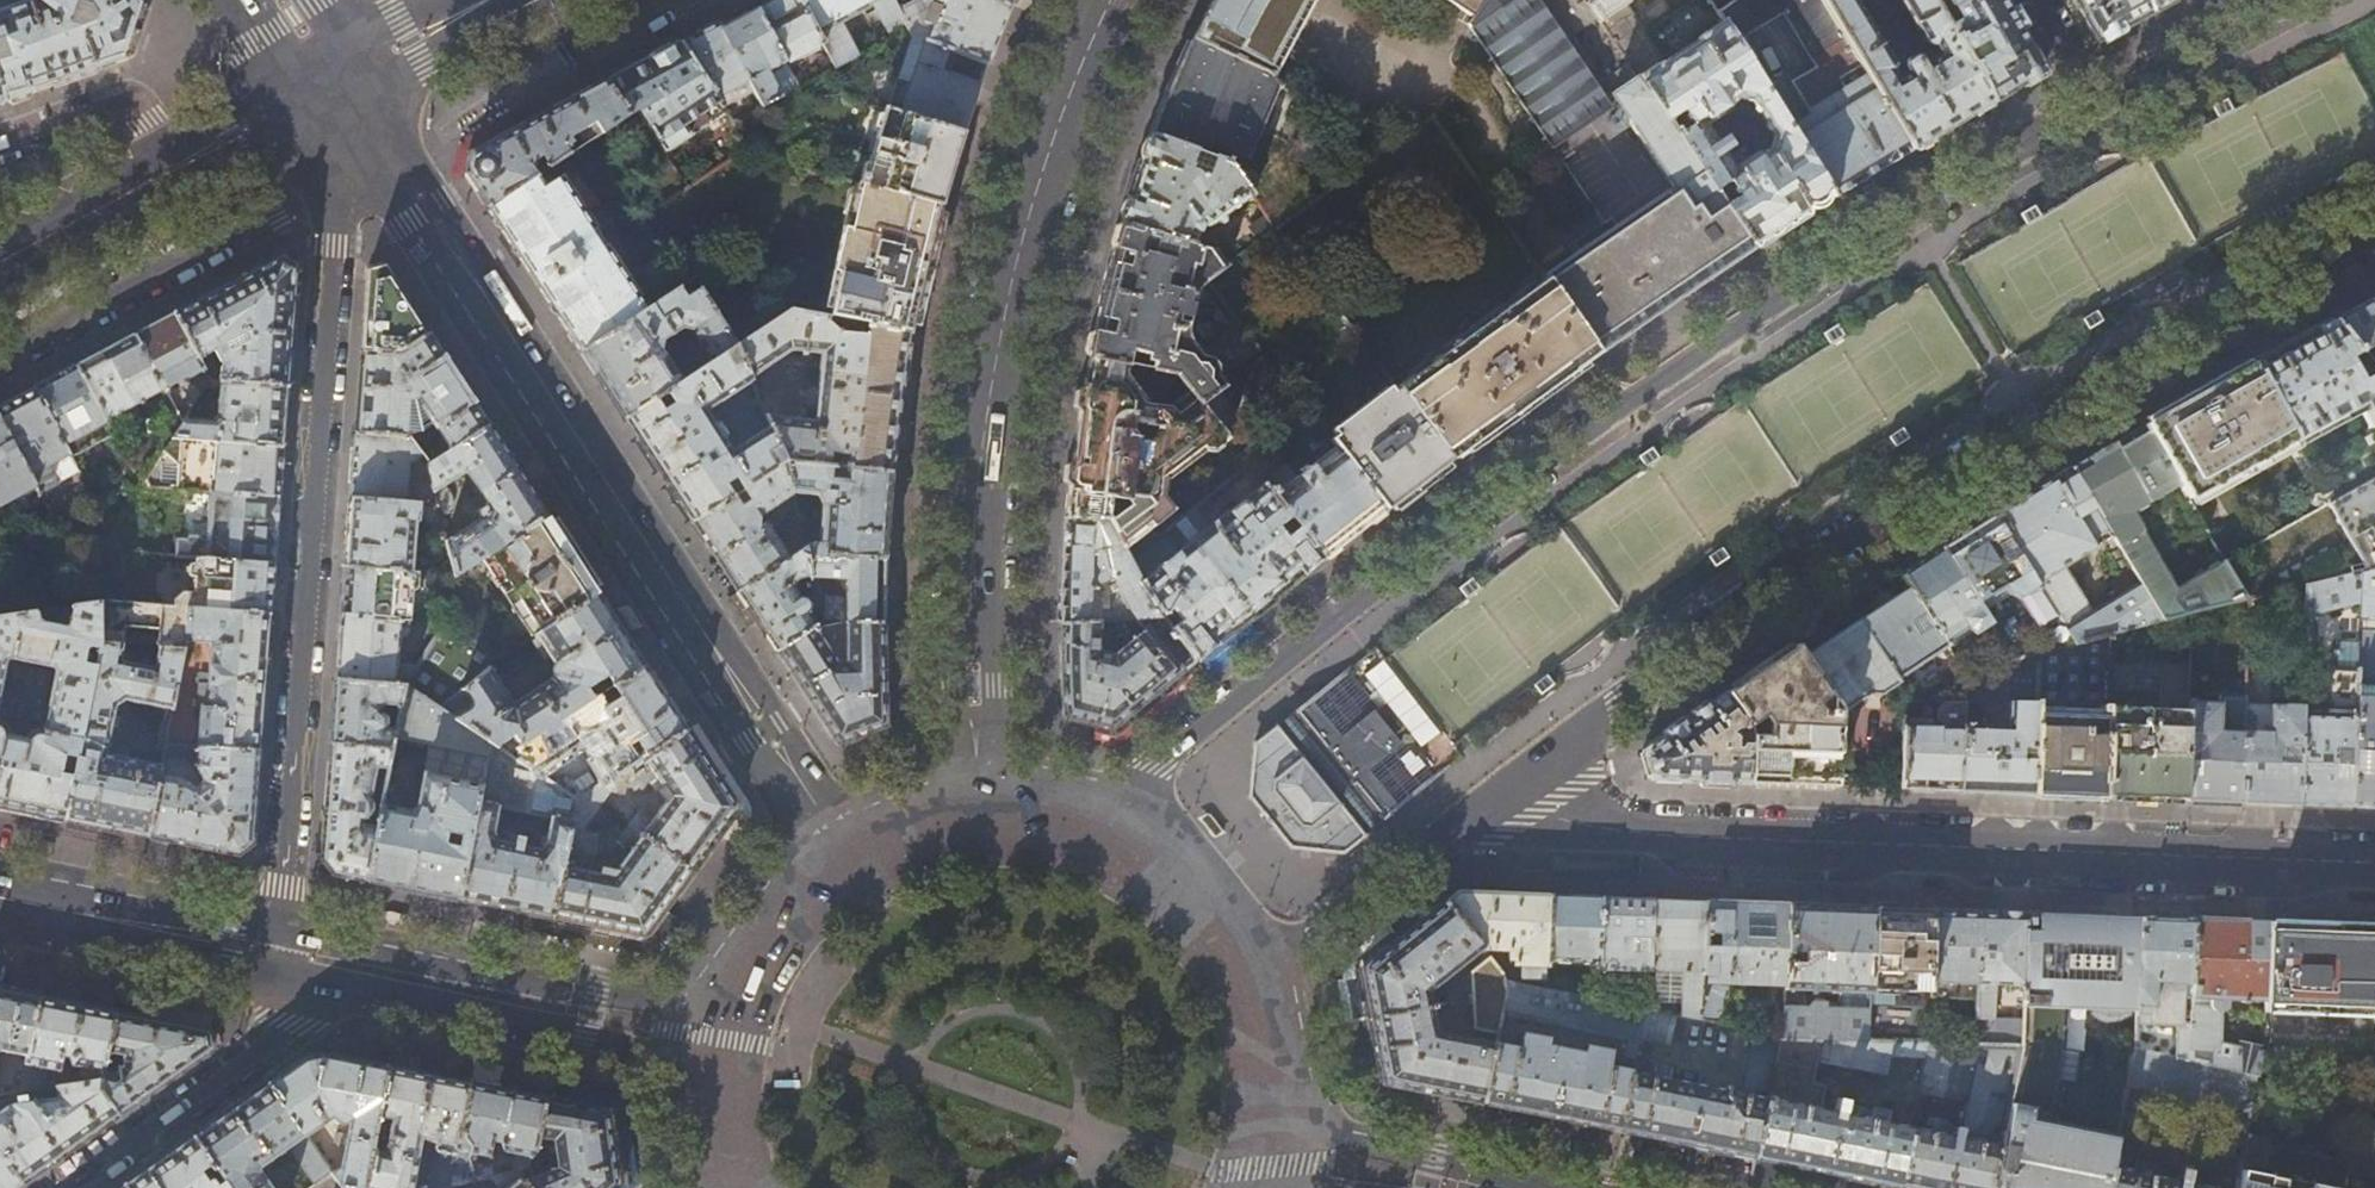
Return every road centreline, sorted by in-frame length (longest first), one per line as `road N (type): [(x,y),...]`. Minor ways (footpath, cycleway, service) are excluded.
road 1 (secondary): [(2098,97),(1635,397),(1394,574),(1073,832)]
road 2 (secondary): [(1506,792),(1746,611),(2034,425),(2374,235)]
road 3 (residential): [(835,860),(815,805),(768,730),(413,218),(331,77)]
road 4 (residential): [(1506,792),(1574,824),(1650,834),(2374,864)]
road 5 (residential): [(331,77),(333,247),(279,949)]
road 6 (residential): [(1112,0),(1045,159),(995,367),(976,503),(977,817)]
road 7 (secondary): [(279,949),(702,1074)]
road 8 (secondary): [(716,1008),(279,949)]
road 9 (residential): [(61,1187),(264,1042),(277,1022),(279,949)]
road 10 (secondary): [(1243,989),(1506,792)]
road 11 (secondary): [(0,894),(279,949)]
road 12 (secondary): [(1521,1187),(1265,1109)]
road 13 (secondary): [(1243,989),(1213,935),(1174,891),(1127,856),(1073,832)]
road 14 (residential): [(183,164),(123,101),(0,143)]
road 15 (secondary): [(2288,0),(2098,97)]
road 16 (primary): [(183,164),(0,262)]
road 17 (secondary): [(835,860),(765,920),(716,1008)]
road 18 (primary): [(331,77),(183,164)]
road 19 (primary): [(331,77),(478,0)]
road 20 (secondary): [(977,817),(881,836),(835,860)]
road 21 (secondary): [(1265,1109),(1262,1057),(1243,989)]

